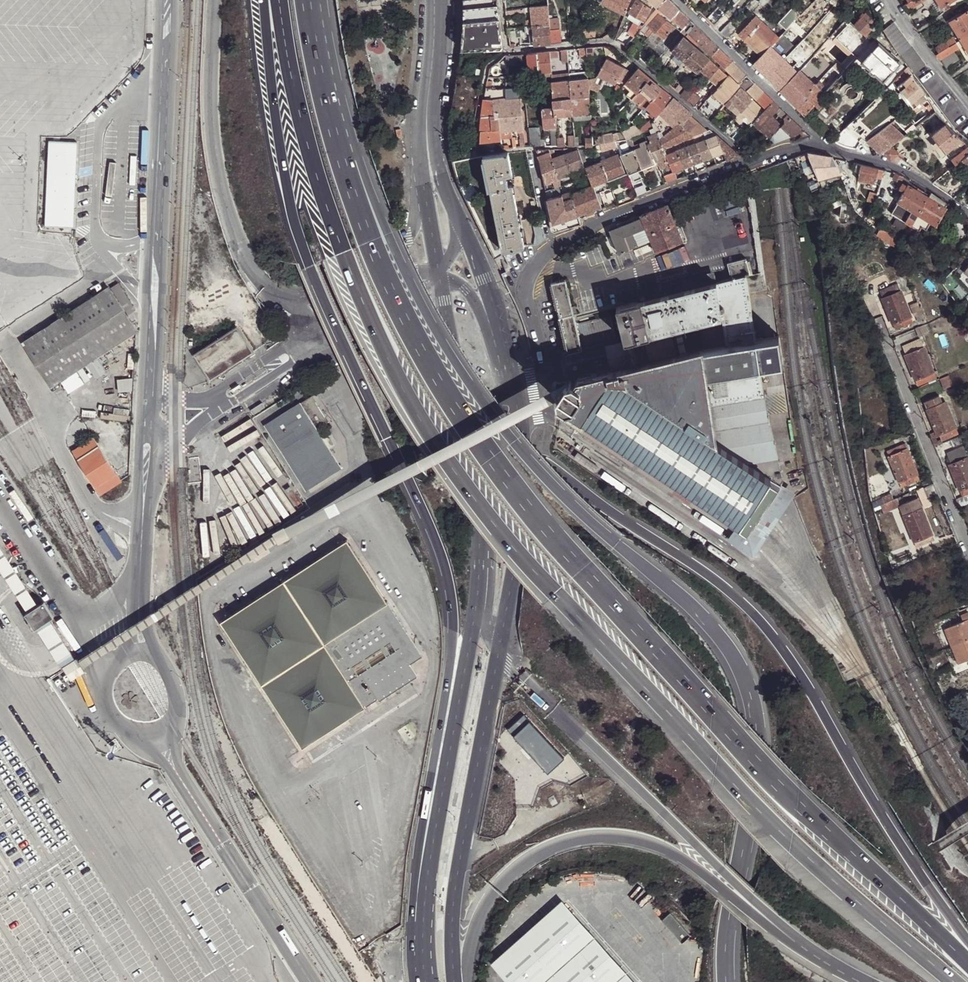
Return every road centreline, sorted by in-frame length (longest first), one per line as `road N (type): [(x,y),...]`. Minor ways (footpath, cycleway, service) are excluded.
road 1 (motorway): [(279,0),(323,201),(422,413),(489,506),(632,674),(791,839),(955,981)]
road 2 (motorway): [(967,964),(798,804),(545,520),(422,347),(341,157)]
road 3 (motorway): [(267,0),(273,104),(296,220),(429,522),(452,595),(453,654),(418,869),(418,953)]
road 4 (motorway): [(727,981),(754,786),(748,687),(697,611),(580,506),(494,409),(412,282),(363,174),(341,157)]
road 5 (motorway): [(967,951),(763,626),(725,588),(517,445)]
road 6 (residential): [(822,139),(551,248),(524,288),(542,369),(507,391)]
road 7 (motorway): [(461,981),(501,886),(545,849),(603,835),(669,850),(797,945)]
road 8 (motorway): [(499,649),(522,681),(797,945)]
road 9 (primary): [(478,578),(418,953)]
road 10 (primary): [(457,981),(454,902),(499,649)]
road 11 (unclassified): [(295,307),(268,289),(246,258),(221,178),(210,119),(213,0)]
road 12 (residential): [(967,549),(878,315)]
road 13 (primary): [(499,649),(515,570),(517,445)]
road 14 (residential): [(822,139),(678,0)]
road 15 (residential): [(967,216),(903,170),(836,152),(822,139)]
road 16 (primary): [(507,391),(500,329),(464,231)]
road 17 (motorway): [(341,157),(306,0)]
road 18 (primary): [(473,432),(478,578)]
road 19 (residential): [(507,391),(475,299),(441,275)]
road 20 (residential): [(888,0),(967,105)]
road 21 (primary): [(464,231),(427,110)]

